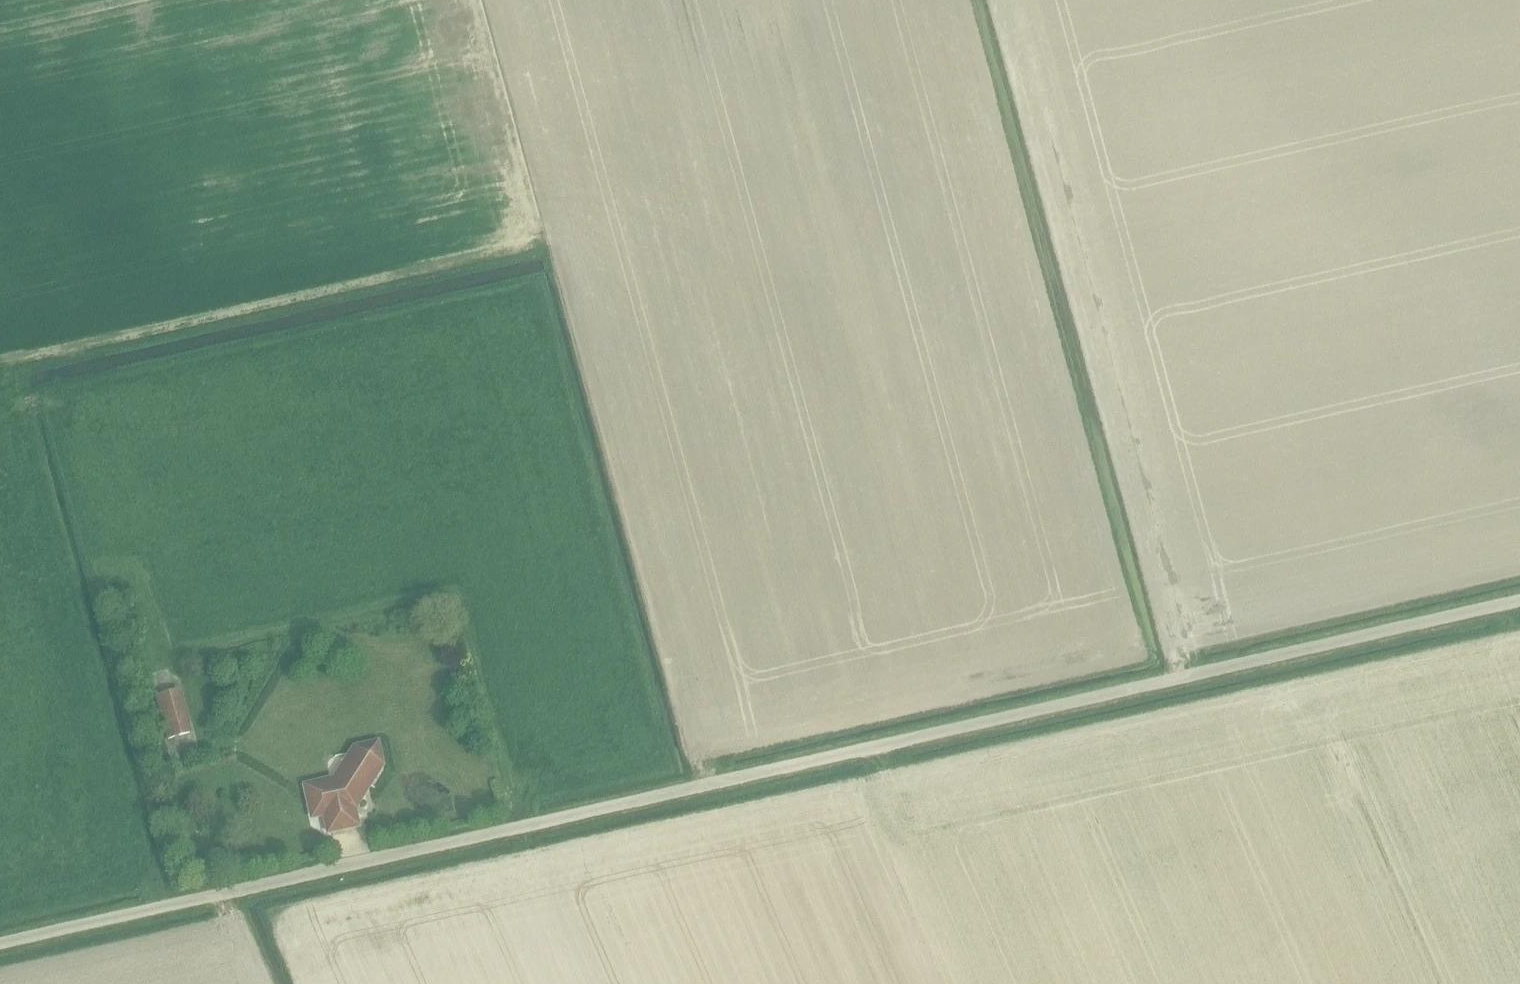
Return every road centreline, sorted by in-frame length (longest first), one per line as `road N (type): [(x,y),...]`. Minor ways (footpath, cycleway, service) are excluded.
road 1 (unclassified): [(0,942),(1519,601)]

